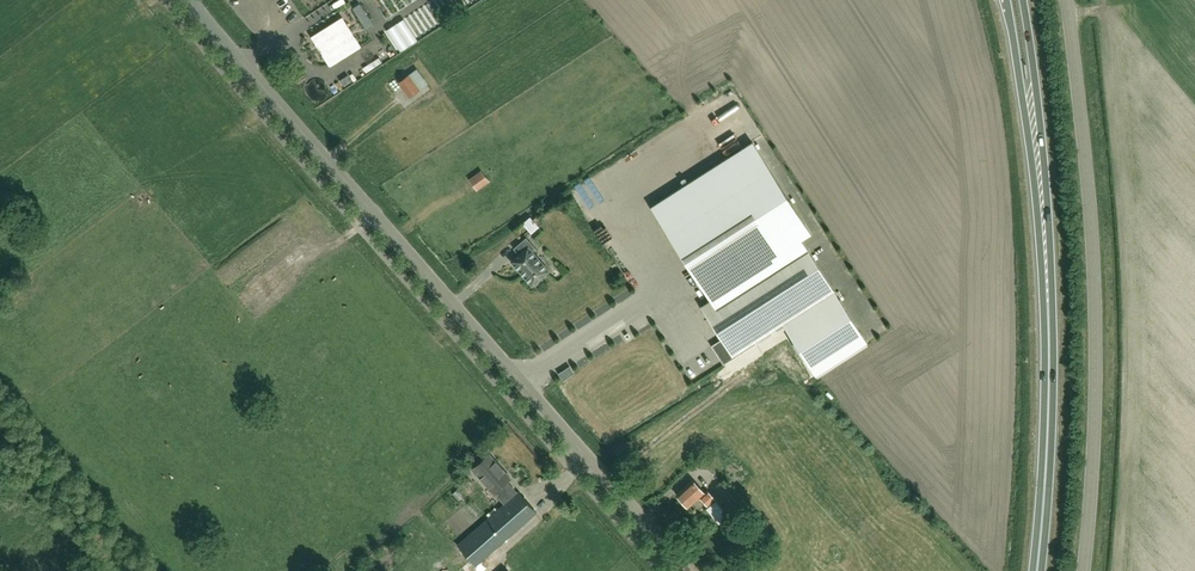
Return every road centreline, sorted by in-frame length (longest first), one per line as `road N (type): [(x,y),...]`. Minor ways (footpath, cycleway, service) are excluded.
road 1 (unclassified): [(690,570),(191,0)]
road 2 (tertiary): [(1089,570),(1096,271),(1070,0)]
road 3 (trunk): [(1037,570),(1049,325),(1042,218)]
road 4 (trunk): [(1006,0),(1042,218)]
road 5 (trunk): [(1042,218),(1021,0)]

